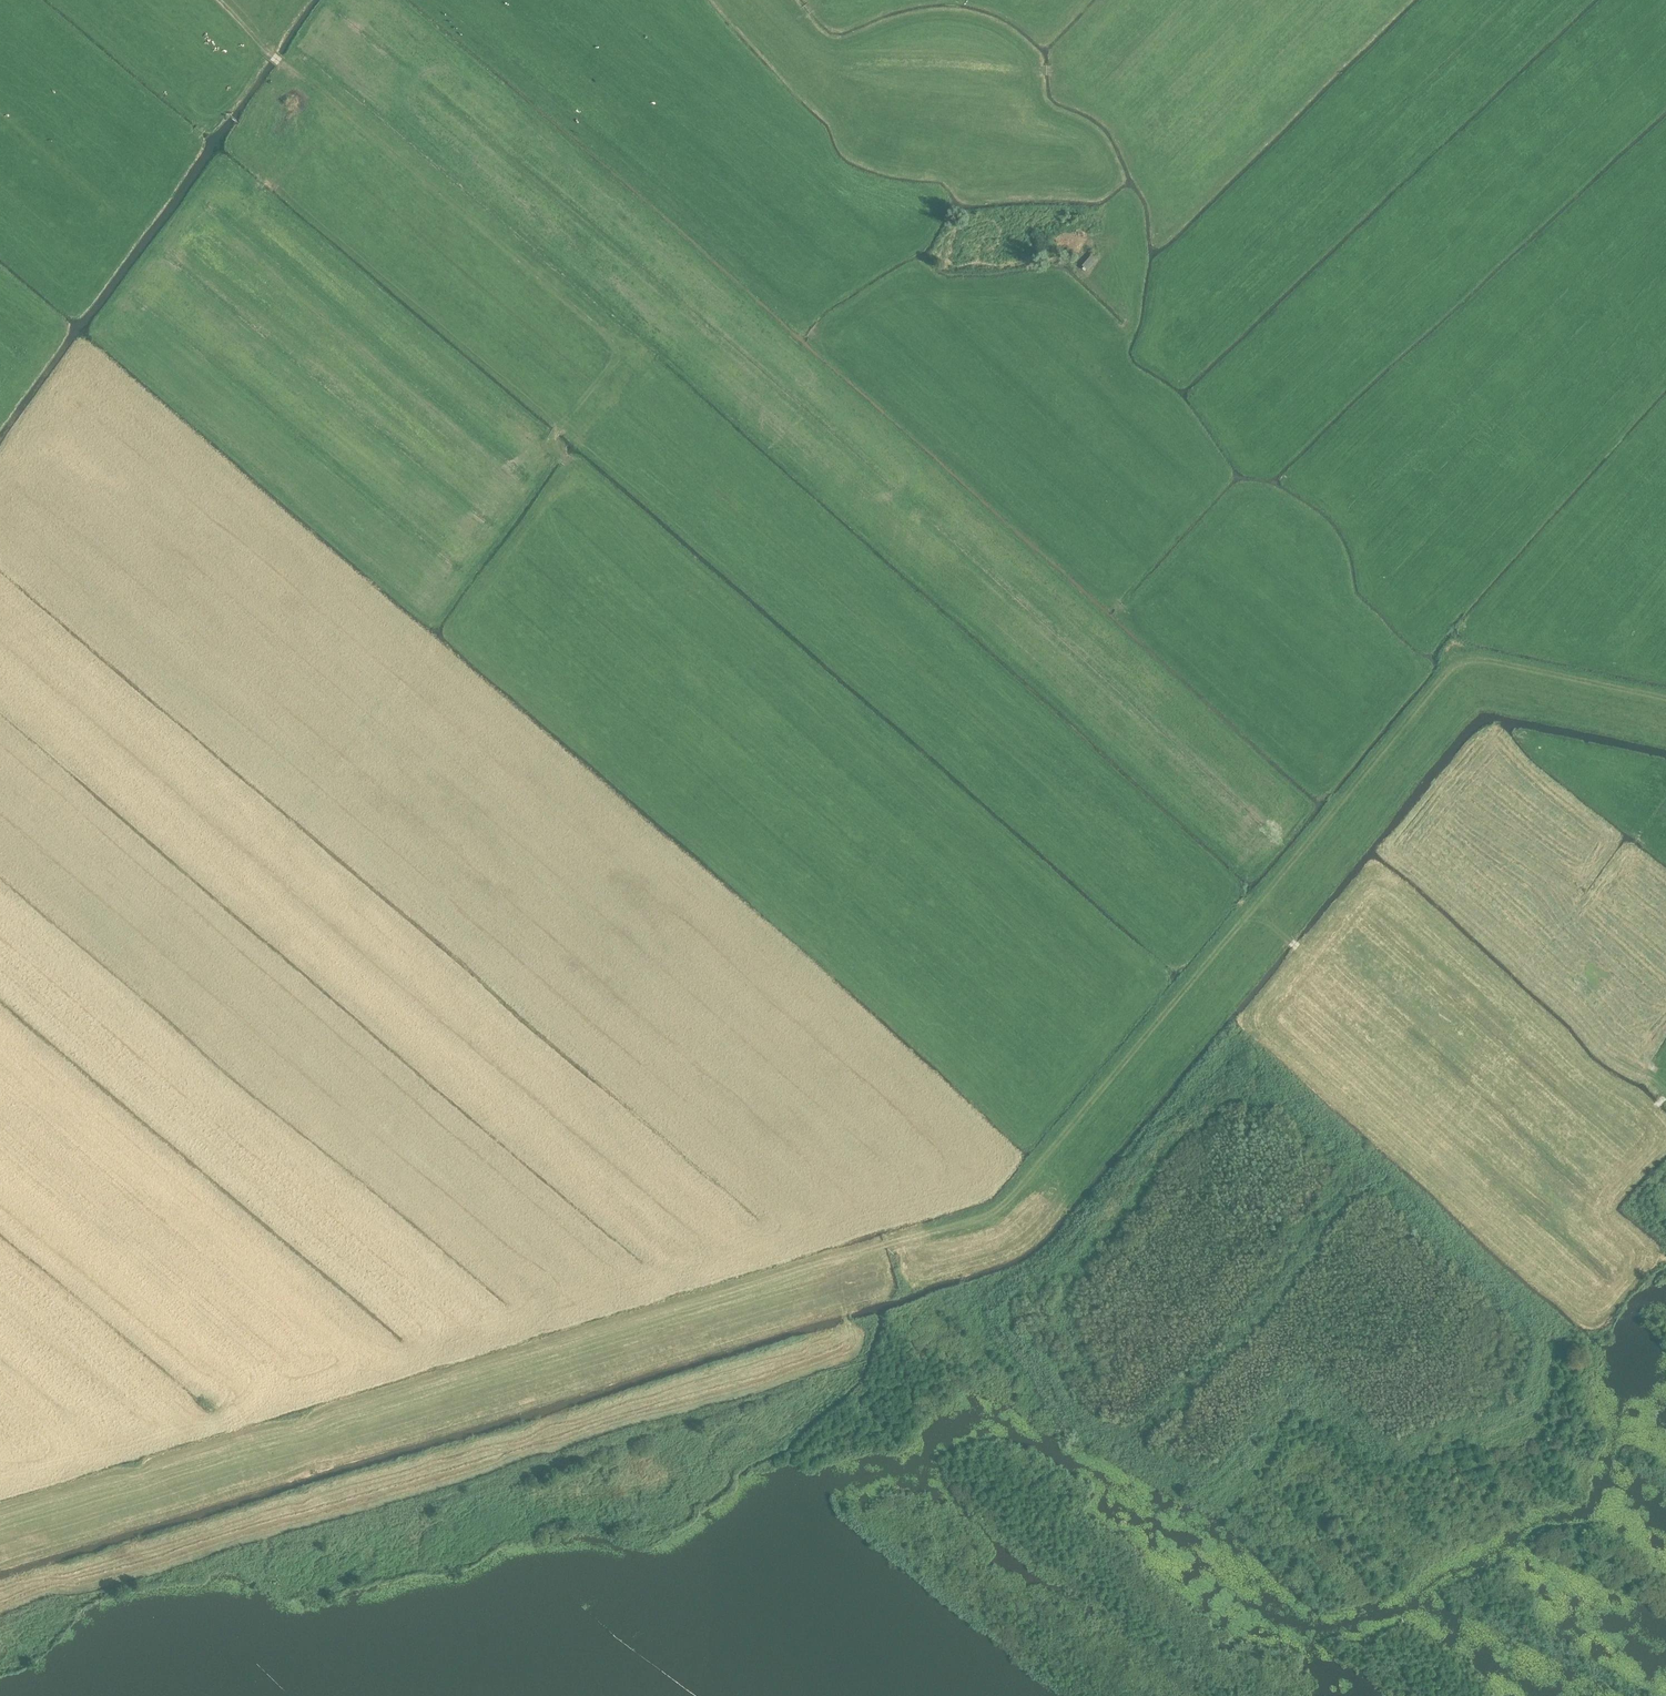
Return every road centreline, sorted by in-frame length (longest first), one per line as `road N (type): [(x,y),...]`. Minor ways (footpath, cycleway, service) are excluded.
road 1 (track): [(1665,703),(1488,669),(1450,681),(1265,918),(1000,1210),(0,1525)]

